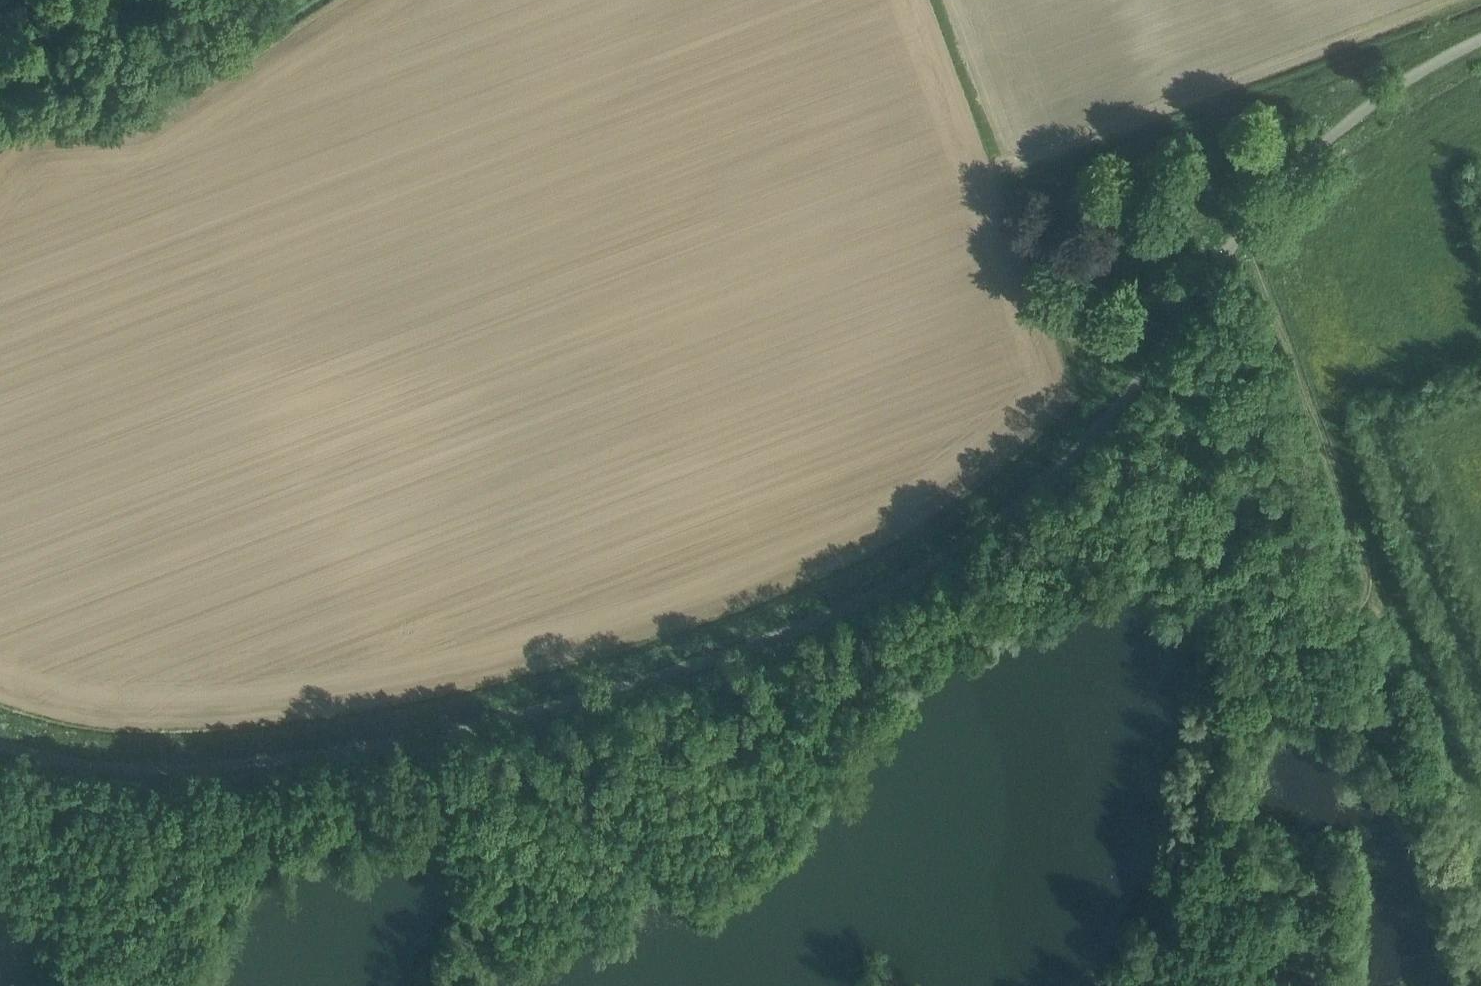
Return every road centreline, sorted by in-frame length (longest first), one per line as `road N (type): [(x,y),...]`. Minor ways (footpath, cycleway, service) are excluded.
road 1 (track): [(1226,252),(1375,663),(1375,773)]

